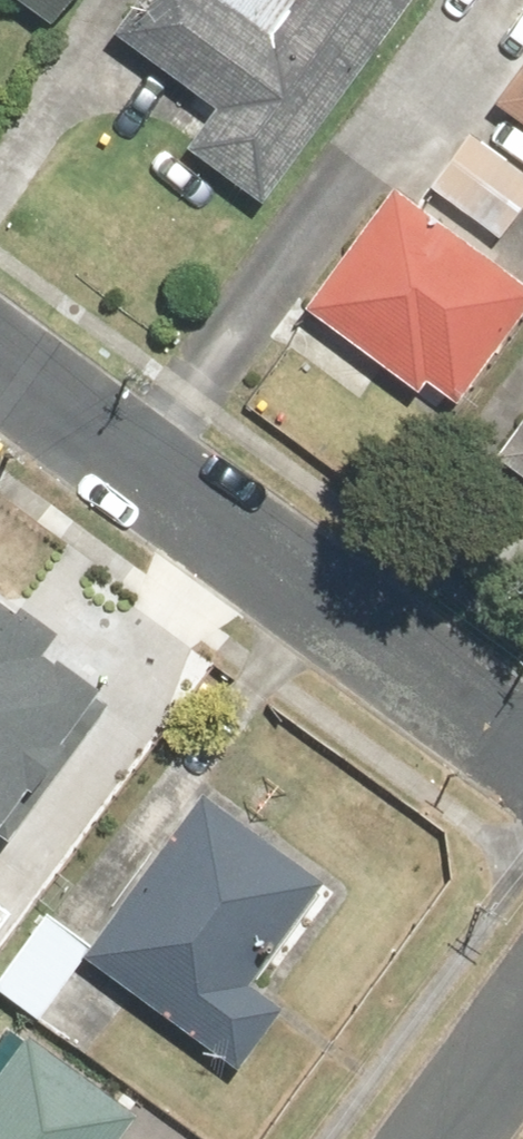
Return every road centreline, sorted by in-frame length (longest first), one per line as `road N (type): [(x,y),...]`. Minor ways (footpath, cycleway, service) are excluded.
road 1 (residential): [(522,742),(0,359)]
road 2 (residential): [(426,1138),(522,1004)]

